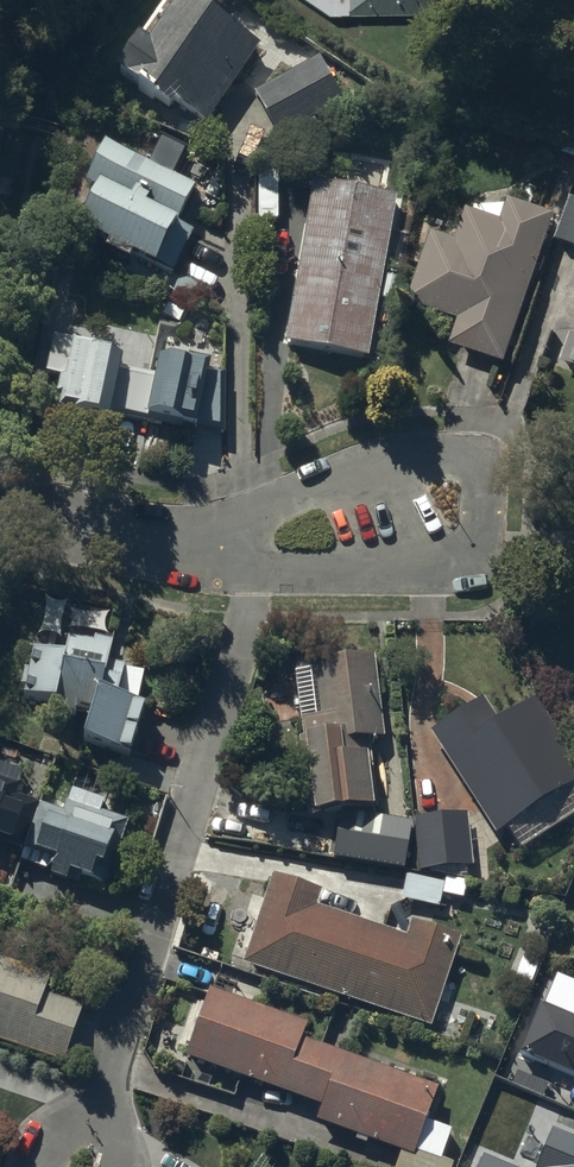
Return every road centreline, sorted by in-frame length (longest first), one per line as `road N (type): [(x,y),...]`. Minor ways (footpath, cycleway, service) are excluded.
road 1 (residential): [(85,1163),(261,562)]
road 2 (residential): [(190,535),(379,462),(437,453),(461,459),(488,493),(488,528),(477,553),(453,565),(261,562)]
road 3 (residential): [(0,500),(190,535)]

